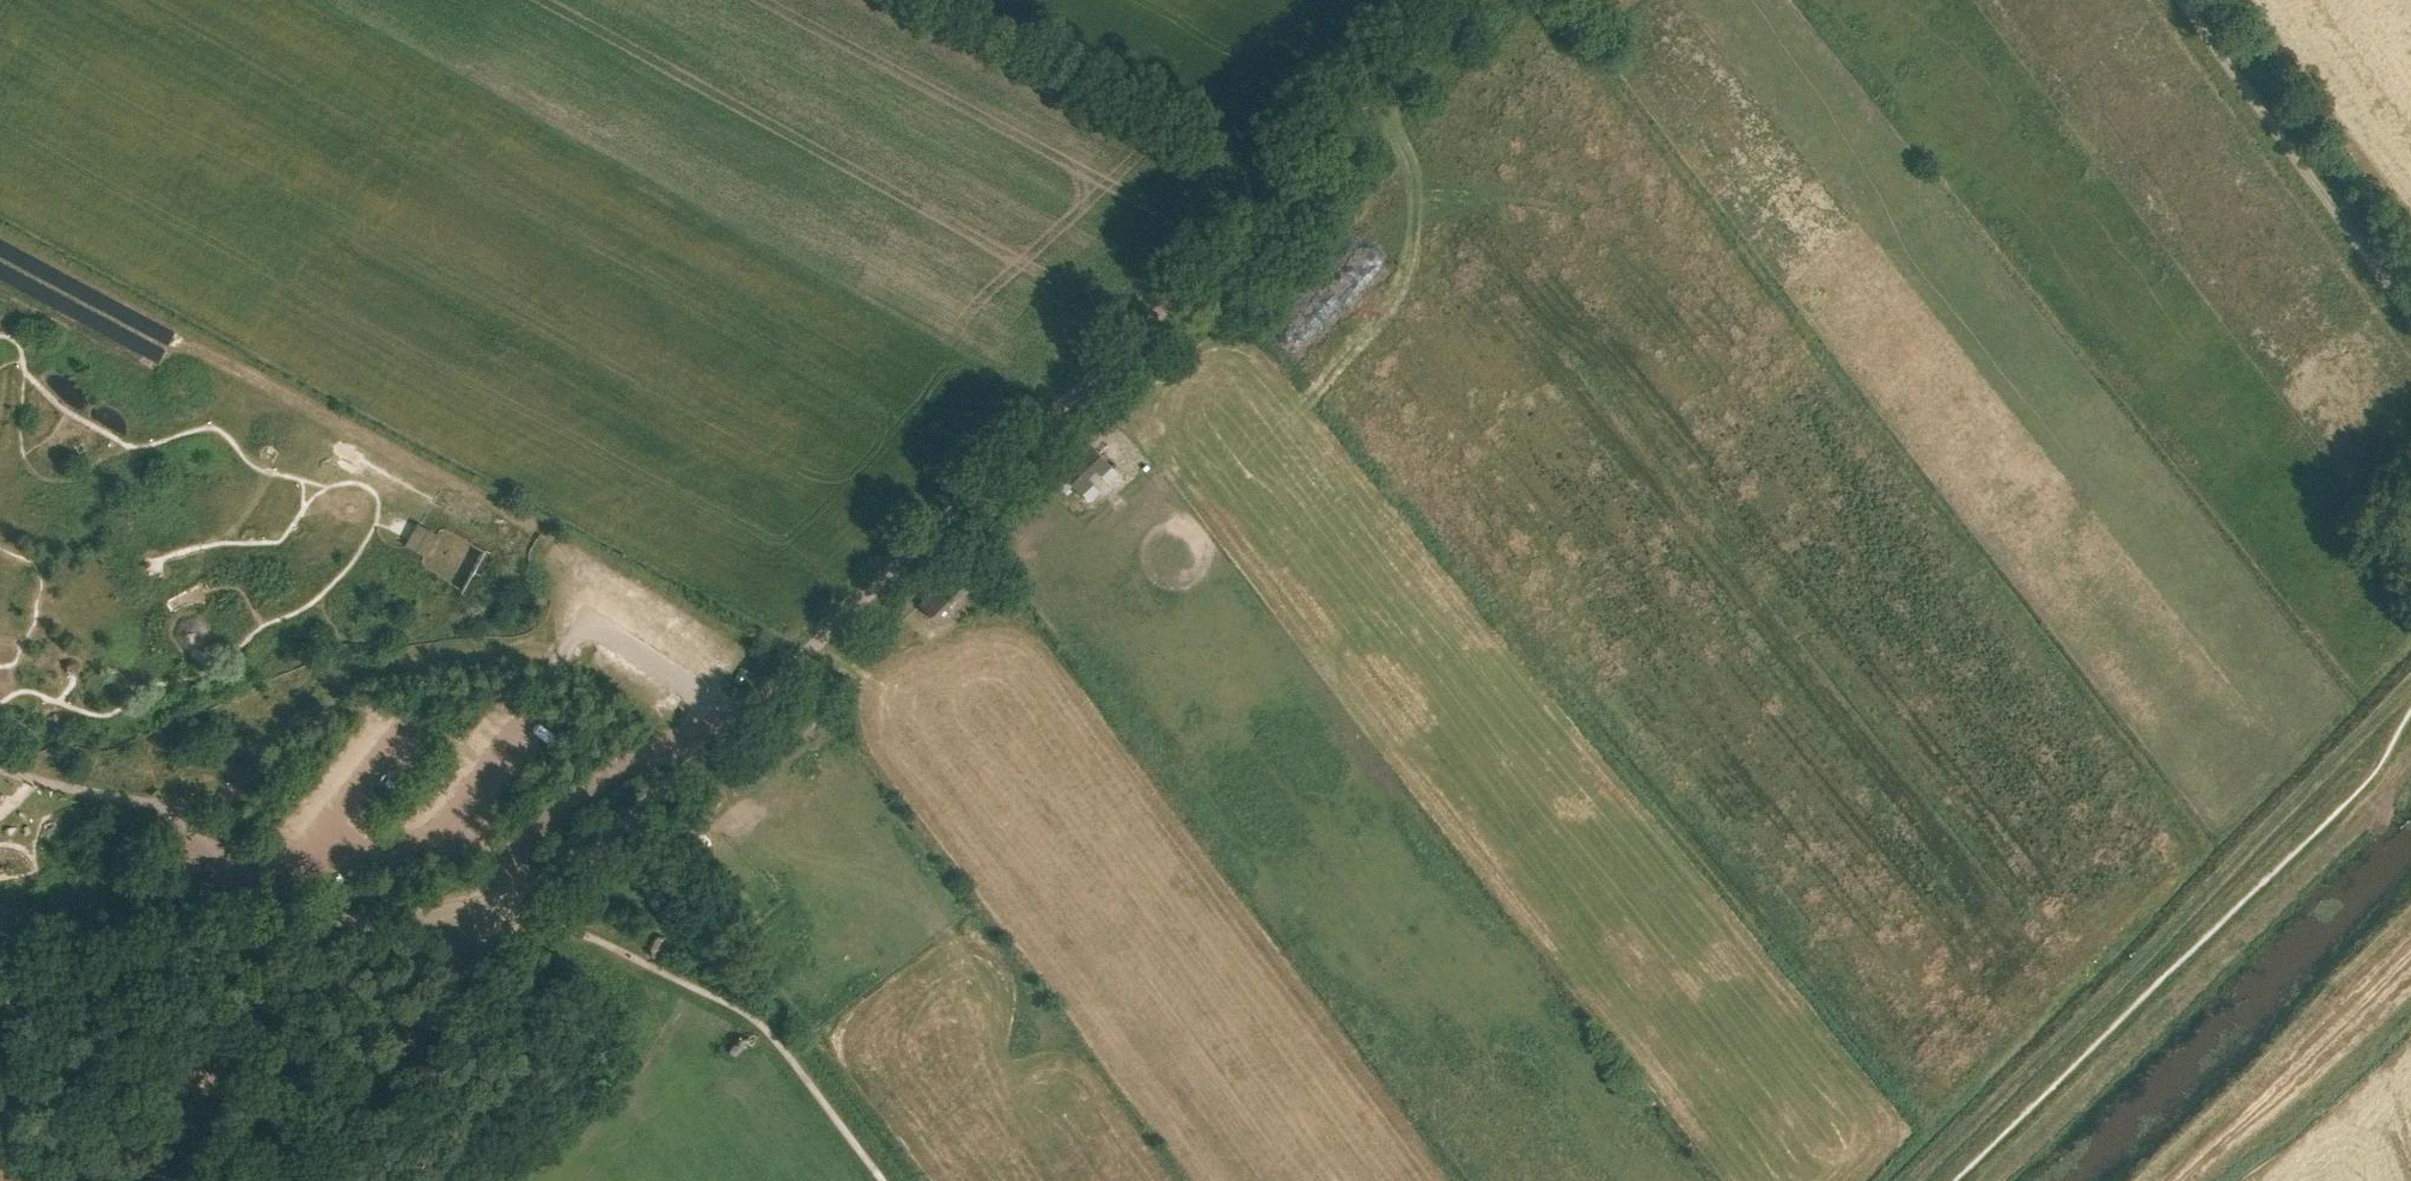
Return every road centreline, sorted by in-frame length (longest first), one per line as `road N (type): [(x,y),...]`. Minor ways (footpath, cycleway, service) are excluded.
road 1 (unclassified): [(509,920),(710,744),(1476,0)]
road 2 (unclassified): [(0,995),(453,910),(487,909),(509,920)]
road 3 (unclassified): [(2410,315),(2179,0)]
road 4 (unclassified): [(276,1180),(509,920)]

